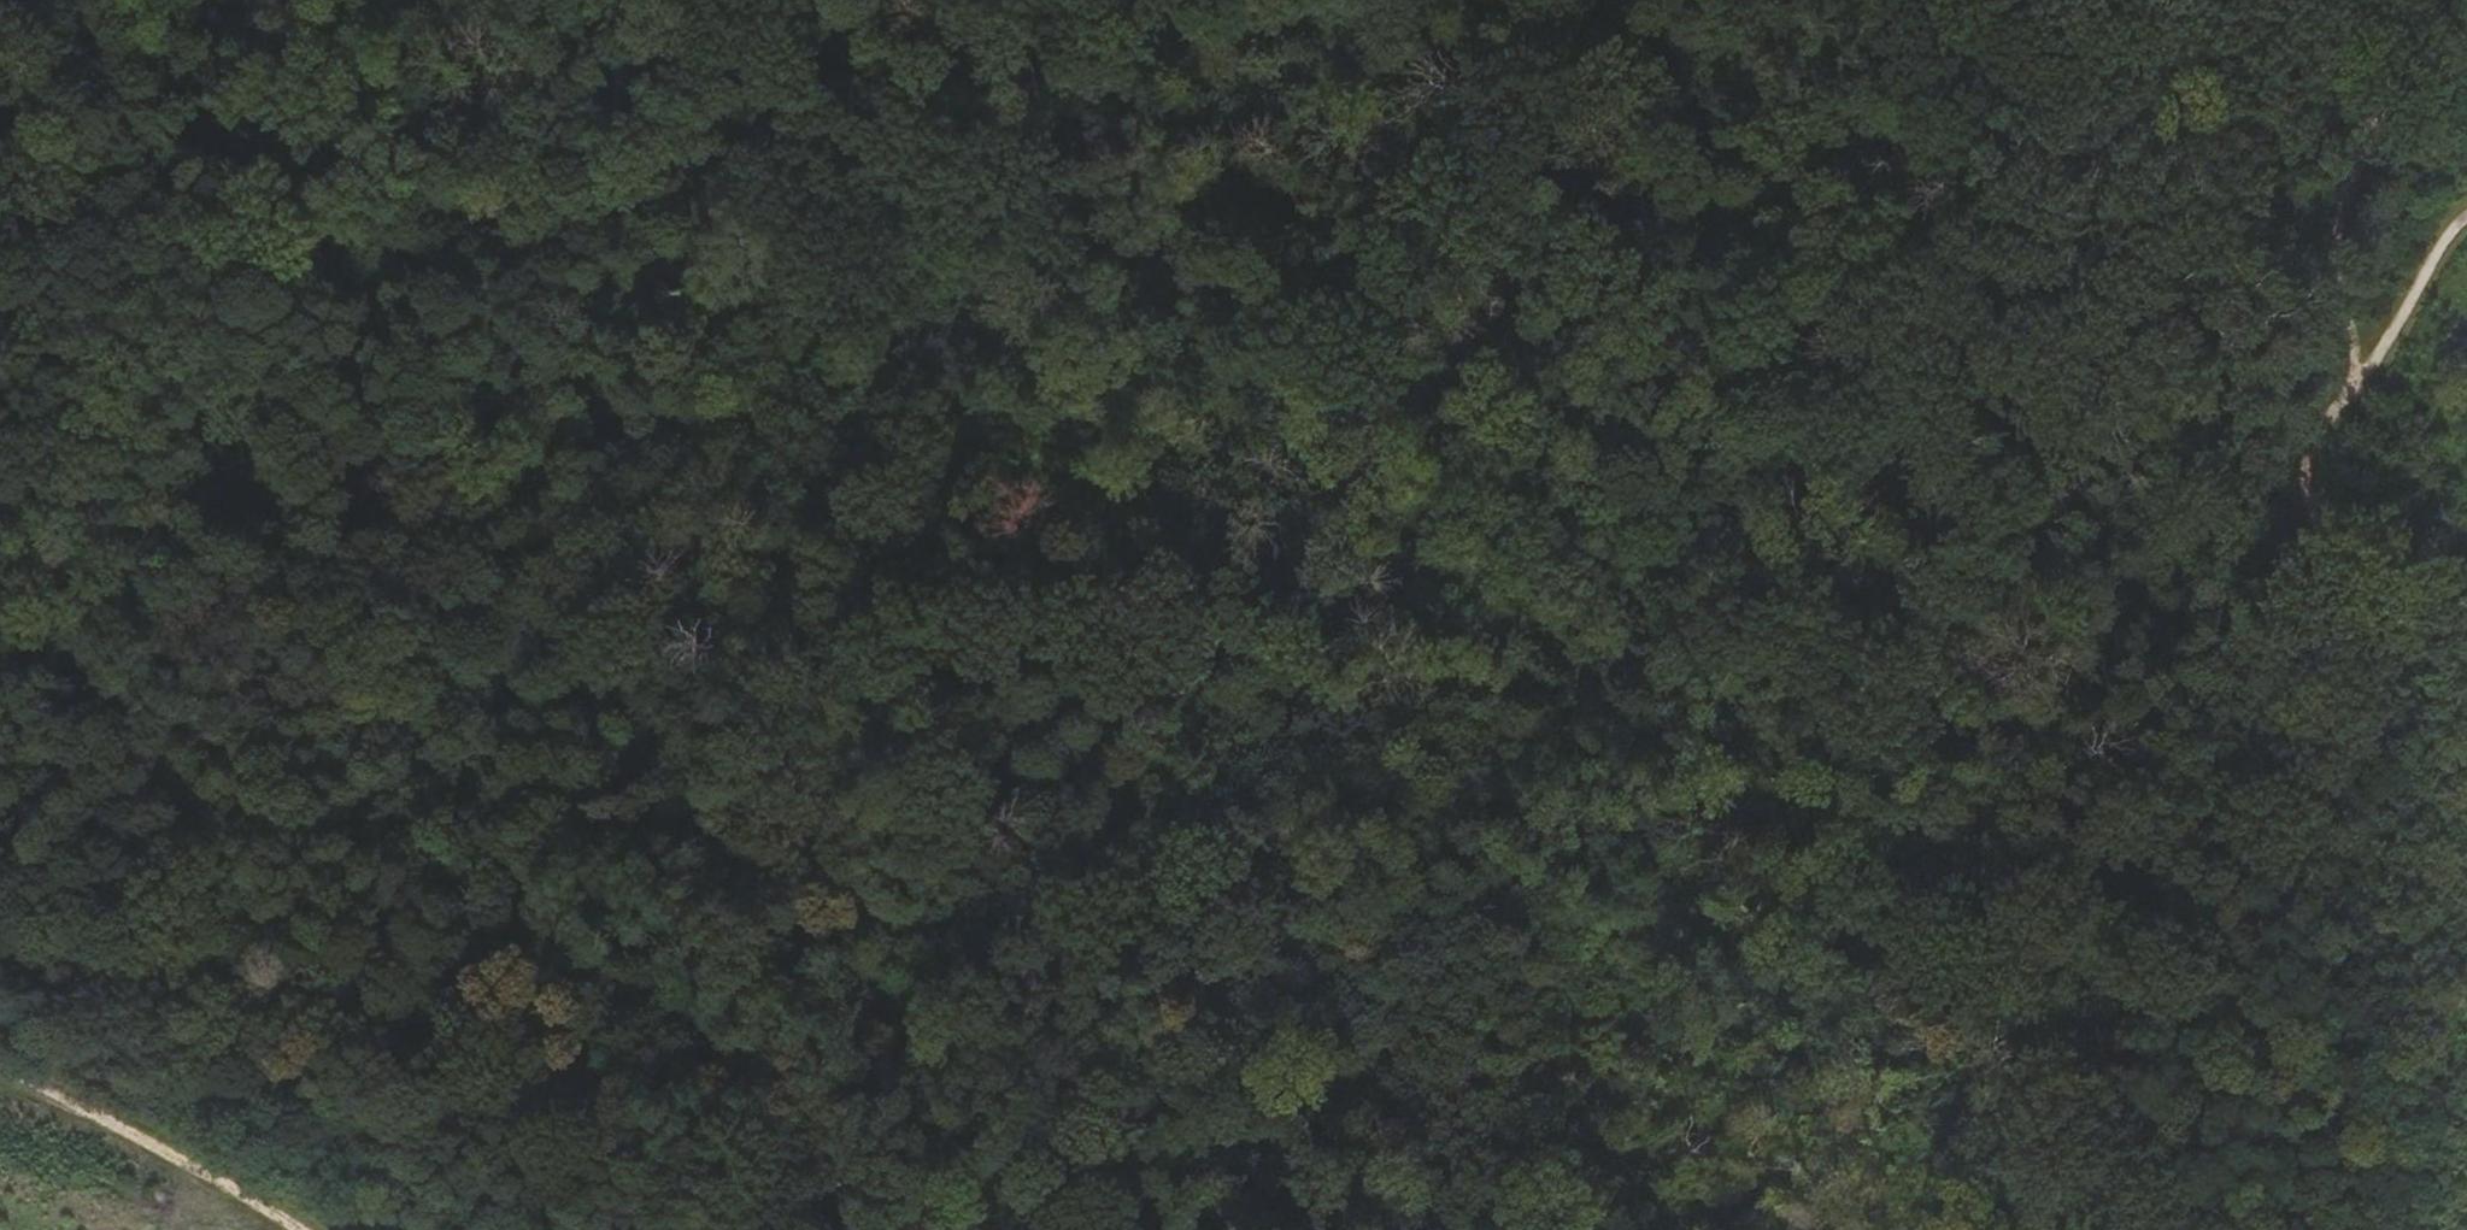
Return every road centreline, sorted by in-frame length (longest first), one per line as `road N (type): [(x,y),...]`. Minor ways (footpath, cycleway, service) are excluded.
road 1 (track): [(0,1076),(62,1104),(271,1229)]
road 2 (track): [(2466,221),(2354,384)]

